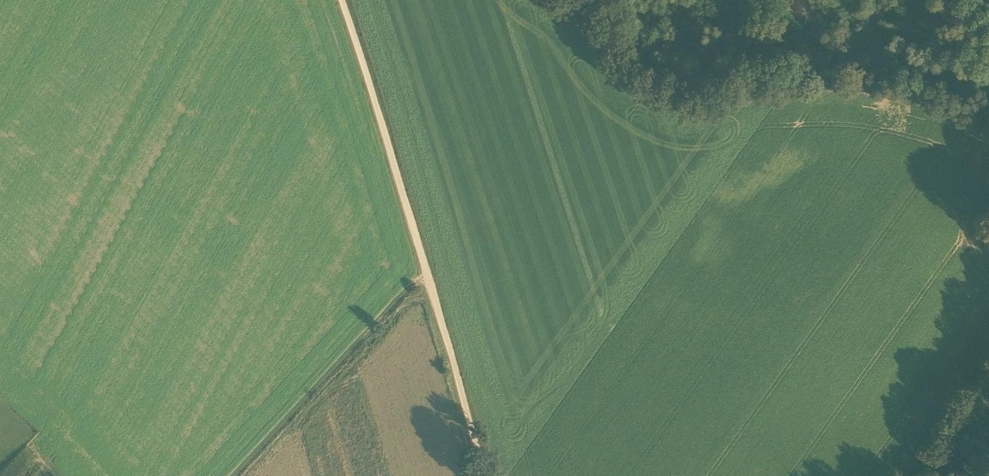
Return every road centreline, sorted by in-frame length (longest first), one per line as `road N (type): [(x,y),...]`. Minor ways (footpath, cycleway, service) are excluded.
road 1 (track): [(429,287),(338,0)]
road 2 (track): [(488,475),(429,287)]

